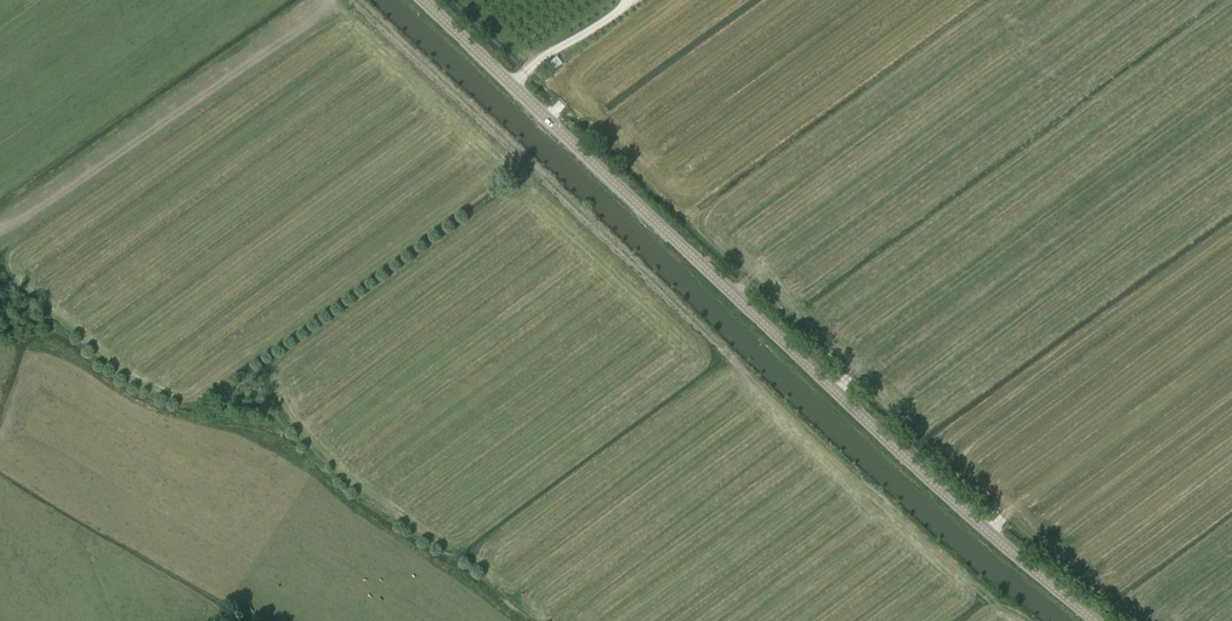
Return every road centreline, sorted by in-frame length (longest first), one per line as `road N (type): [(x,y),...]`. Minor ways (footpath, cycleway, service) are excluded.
road 1 (tertiary): [(1096,620),(961,508),(423,0)]
road 2 (track): [(355,0),(848,471),(980,592),(1025,620)]
road 3 (track): [(315,0),(0,215)]

